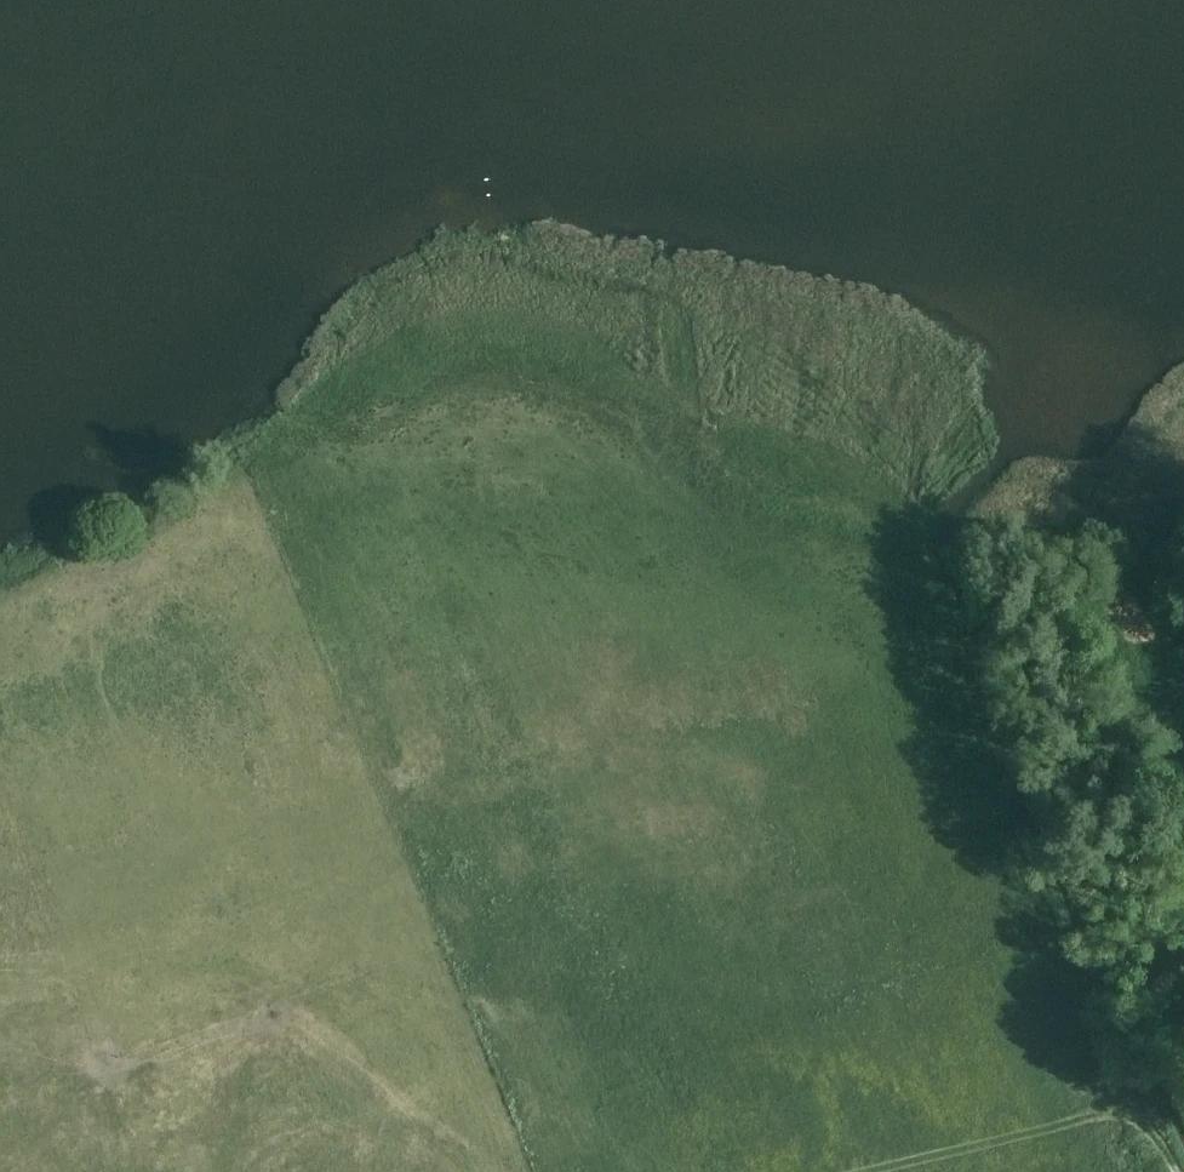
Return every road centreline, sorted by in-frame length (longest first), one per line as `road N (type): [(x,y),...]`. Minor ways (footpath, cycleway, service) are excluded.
road 1 (track): [(996,1171),(1110,1157),(1176,1170)]
road 2 (track): [(1177,1171),(1120,1056)]

